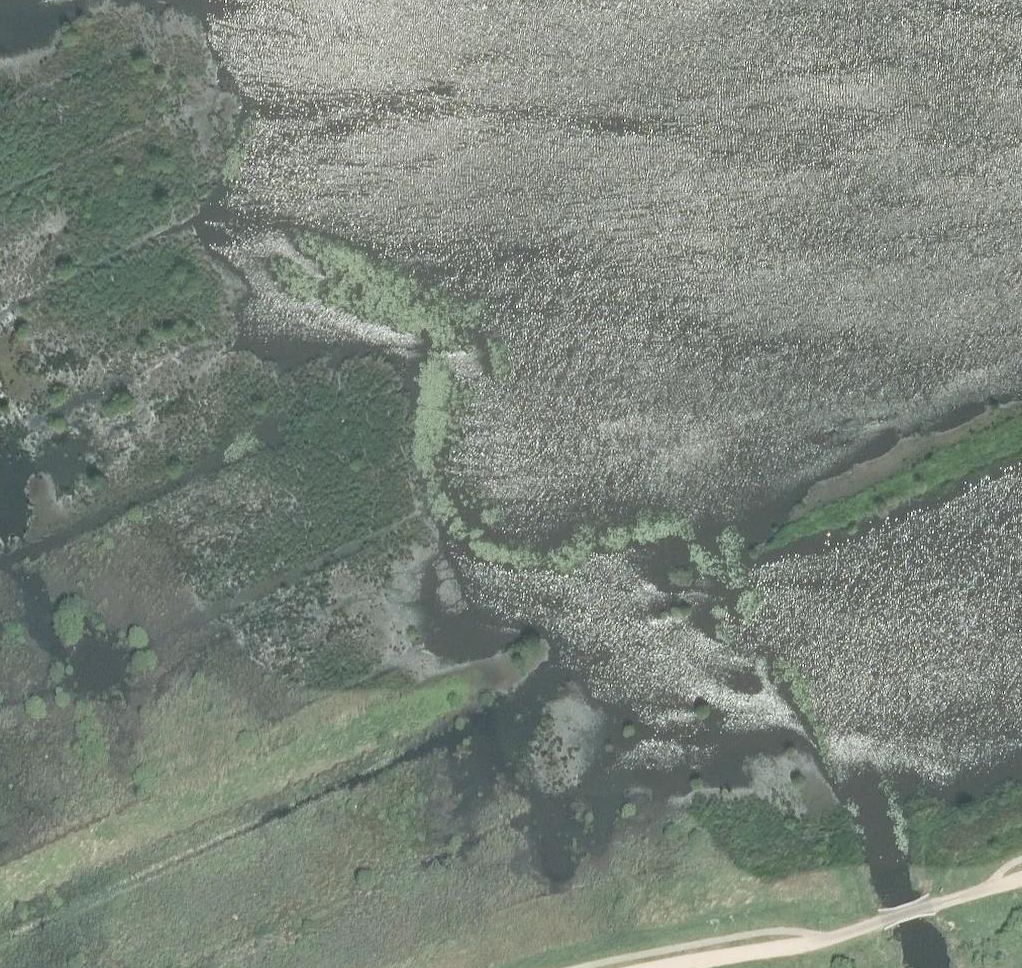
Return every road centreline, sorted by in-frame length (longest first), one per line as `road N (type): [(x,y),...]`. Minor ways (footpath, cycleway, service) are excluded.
road 1 (track): [(820,939),(656,967)]

